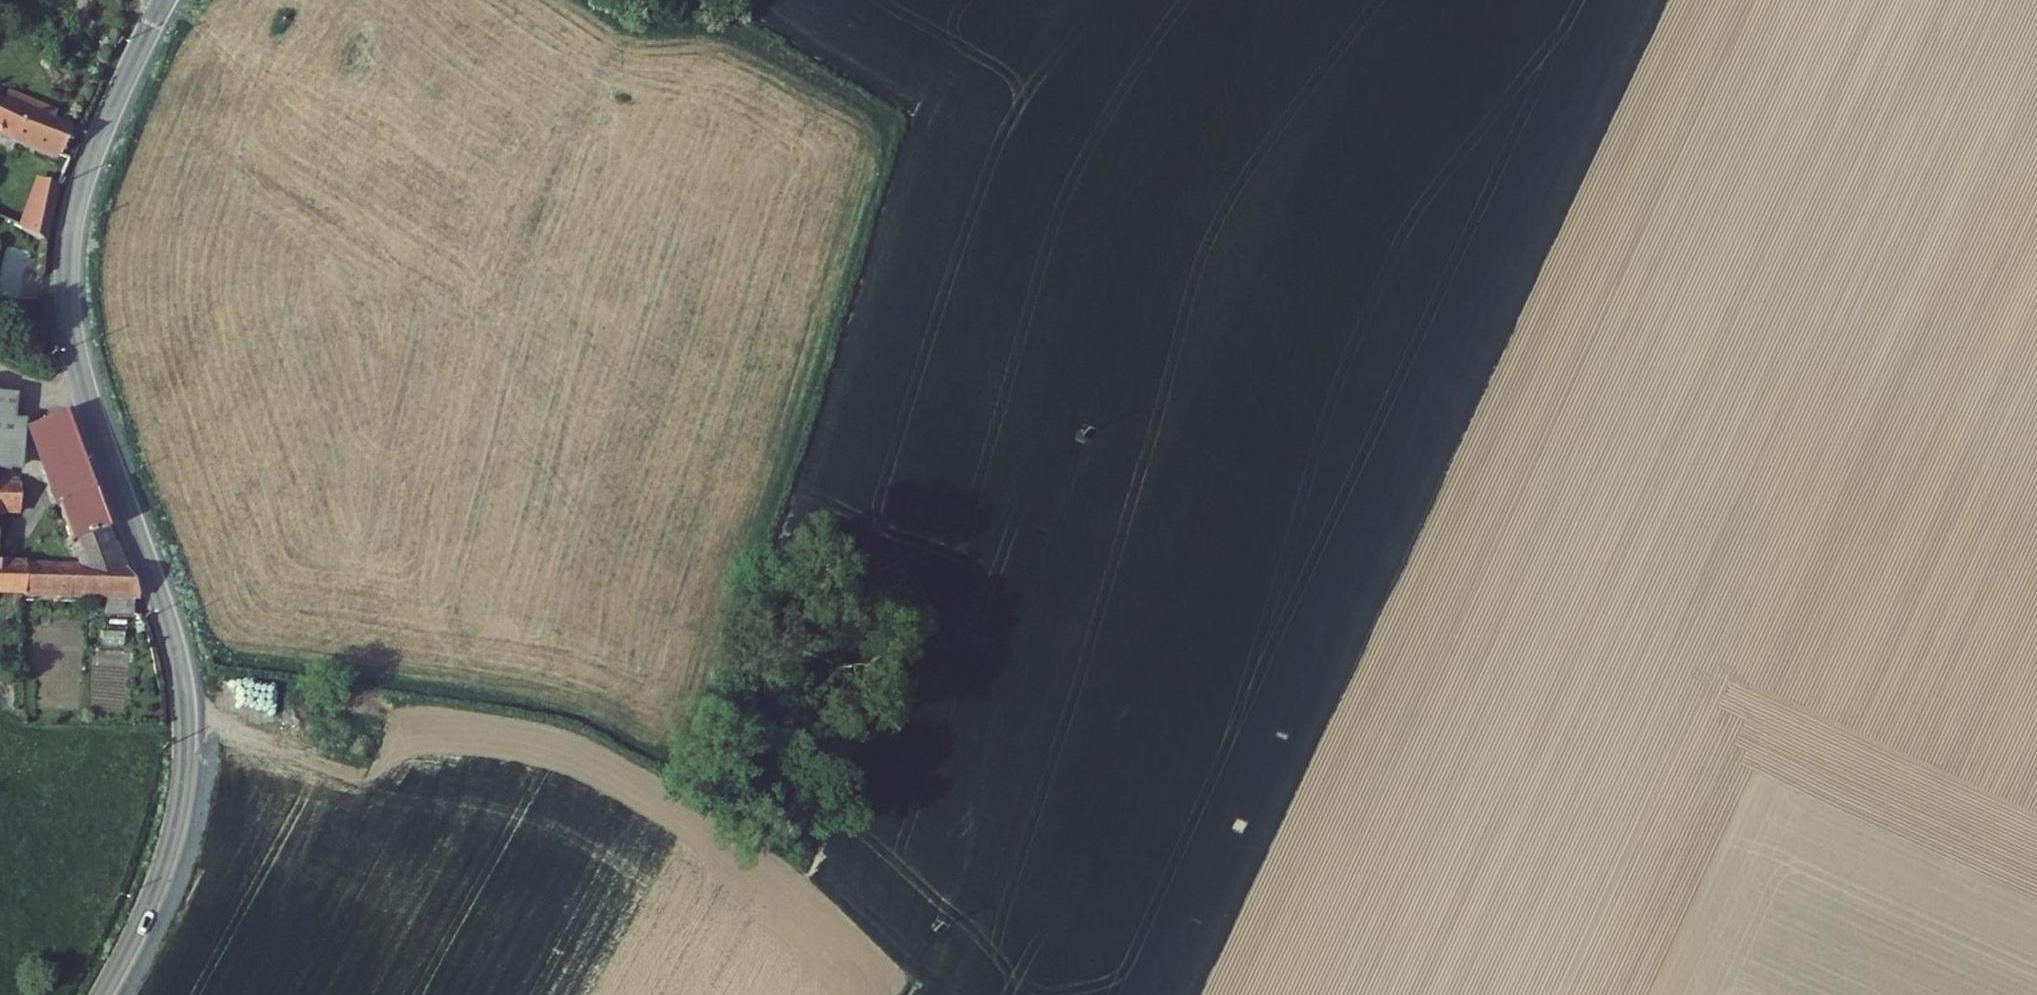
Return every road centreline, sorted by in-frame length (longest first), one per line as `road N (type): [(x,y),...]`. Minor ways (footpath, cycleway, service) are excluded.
road 1 (unclassified): [(166,0),(97,145),(68,255),(77,358),(169,619),(186,736),(167,856),(100,994)]

